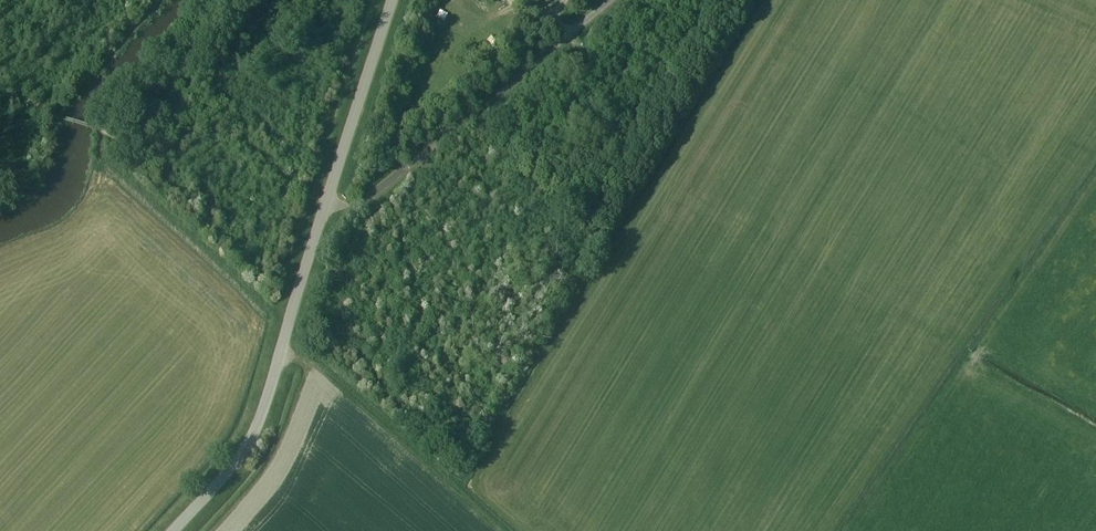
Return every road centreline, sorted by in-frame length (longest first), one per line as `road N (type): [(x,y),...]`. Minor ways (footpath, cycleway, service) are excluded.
road 1 (tertiary): [(171,530),(242,454),(262,413),(392,0)]

